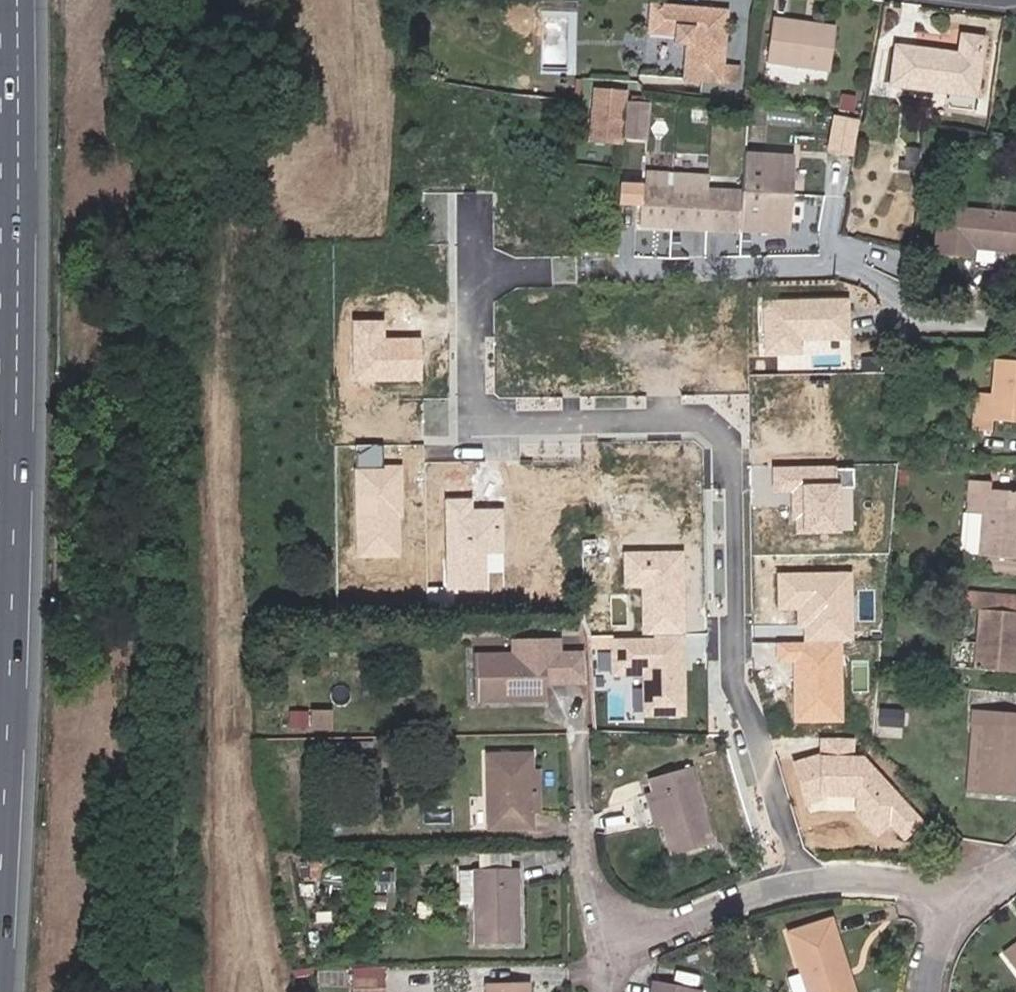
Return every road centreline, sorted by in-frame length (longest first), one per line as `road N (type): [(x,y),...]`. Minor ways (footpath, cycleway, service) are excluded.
road 1 (residential): [(476,208),(476,421),(721,423),(729,648),(803,885)]
road 2 (trunk): [(0,695),(14,252),(10,0)]
road 3 (residential): [(1015,321),(907,313),(875,252),(785,265)]
road 4 (residential): [(624,938),(596,899),(583,844),(579,737)]
road 5 (residential): [(803,885),(624,938)]
road 6 (residential): [(982,903),(856,875),(803,885)]

